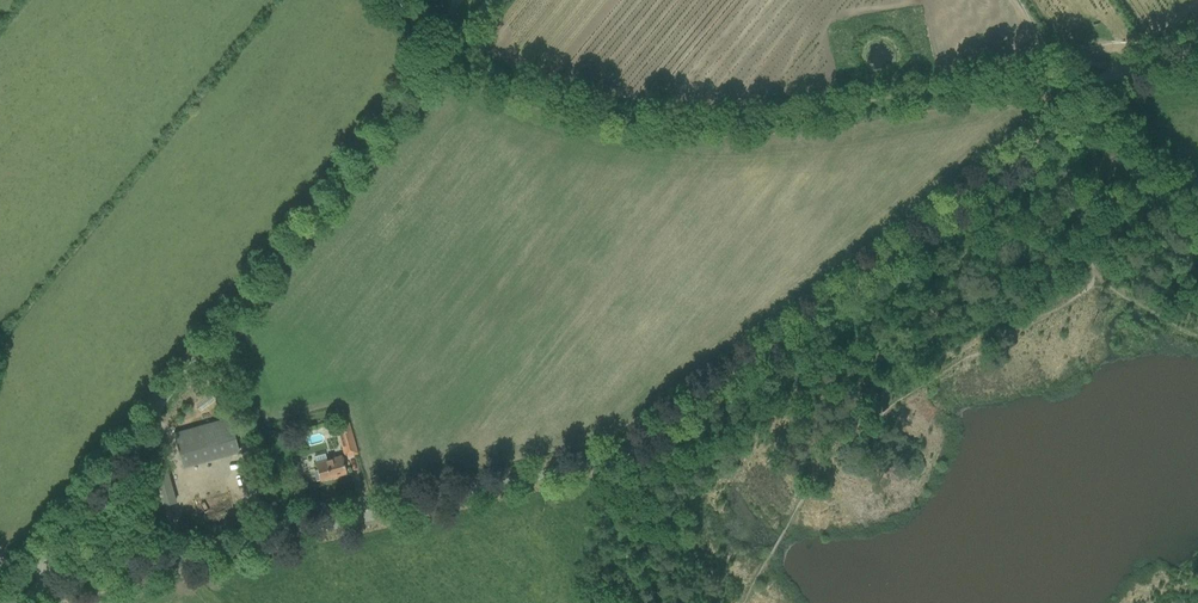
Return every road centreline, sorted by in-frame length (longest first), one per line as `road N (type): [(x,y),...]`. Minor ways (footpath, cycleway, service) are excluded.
road 1 (unclassified): [(41,596),(623,456),(1136,72),(1162,60),(1197,58)]
road 2 (unclassified): [(41,596),(50,537),(491,0)]
road 3 (track): [(622,602),(642,444)]

